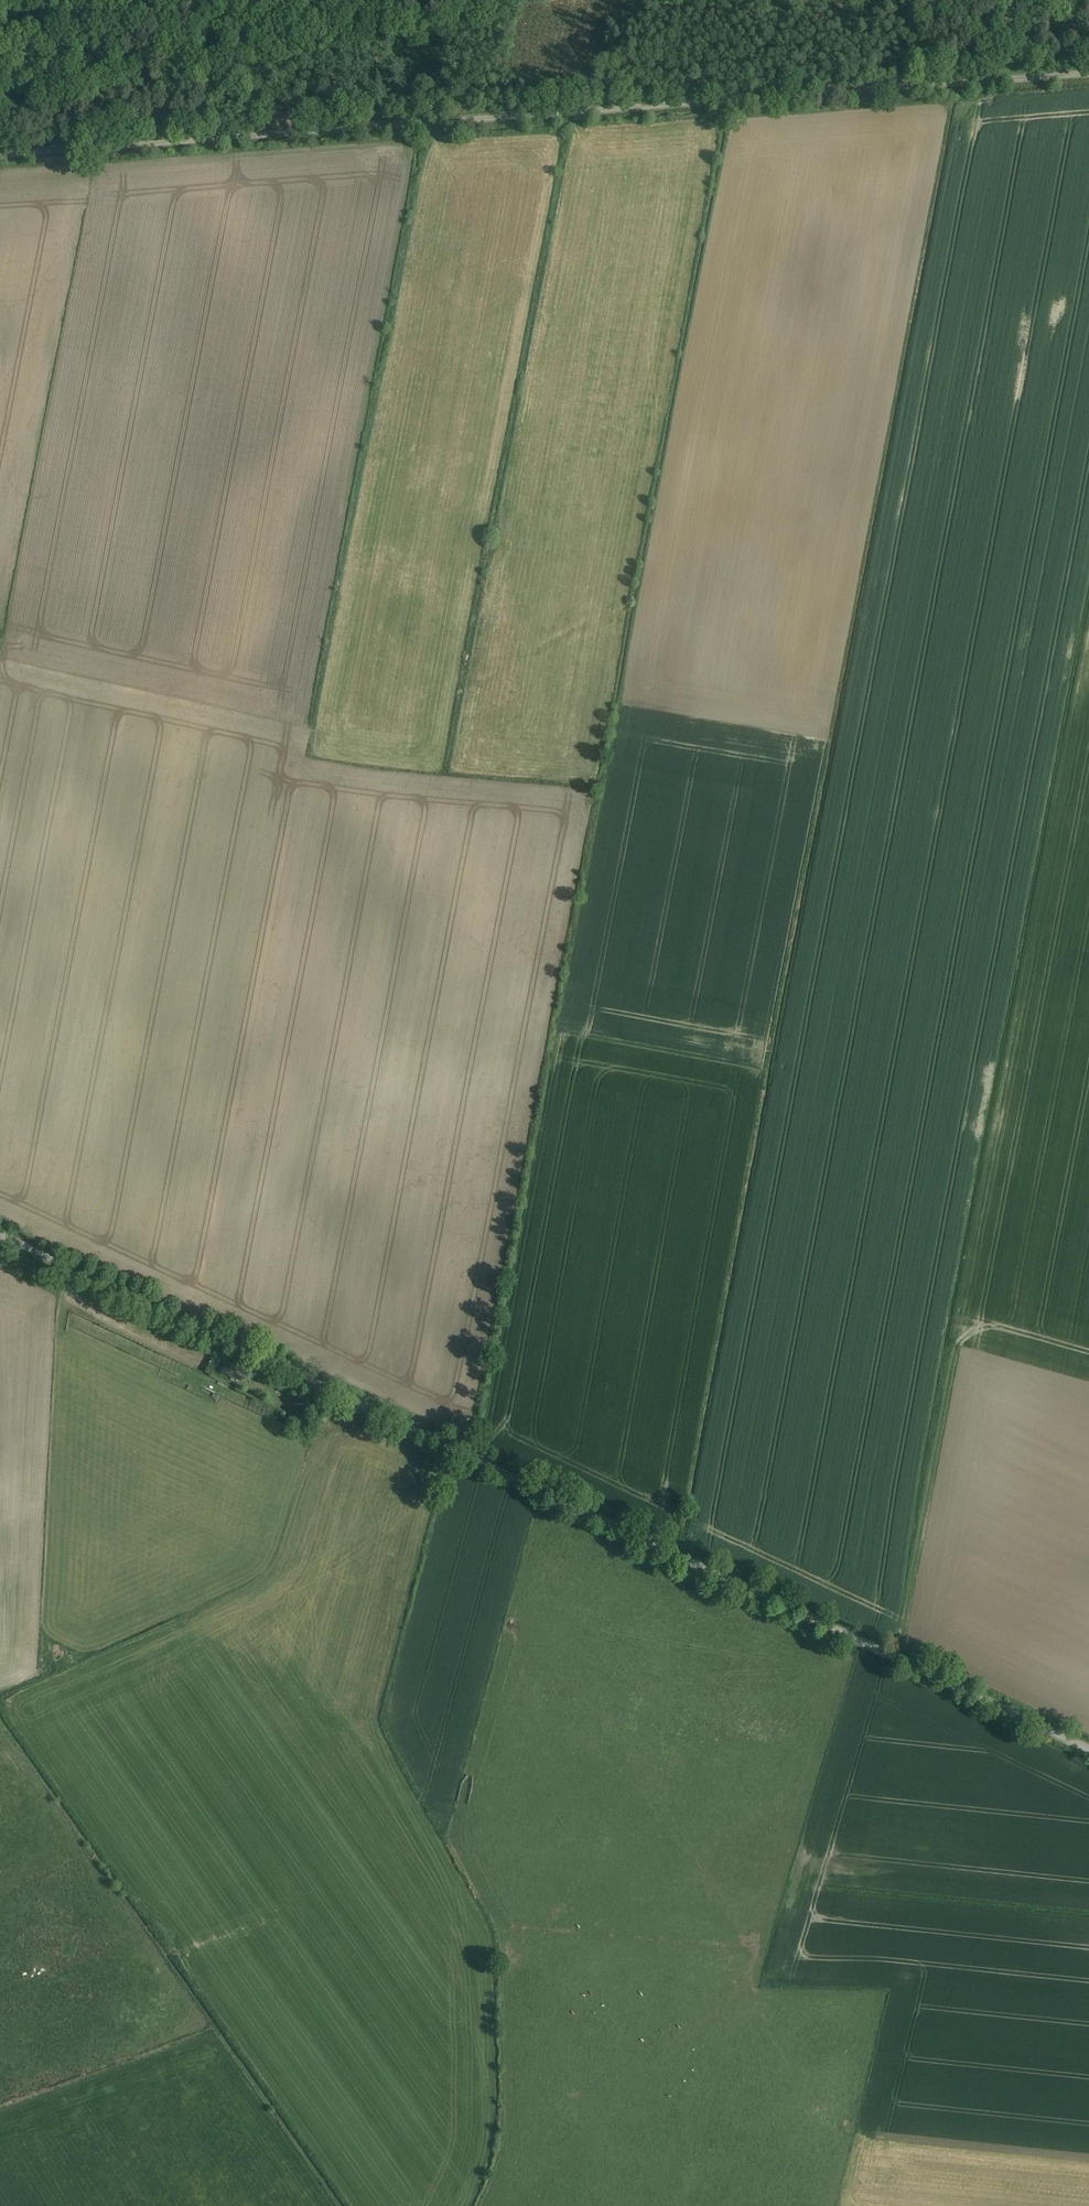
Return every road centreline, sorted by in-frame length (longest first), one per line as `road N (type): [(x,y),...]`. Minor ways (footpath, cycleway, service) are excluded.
road 1 (track): [(1088,1748),(0,1235)]
road 2 (unclassified): [(1088,73),(0,154)]
road 3 (track): [(890,1653),(950,1341)]
road 4 (track): [(313,130),(325,0)]

